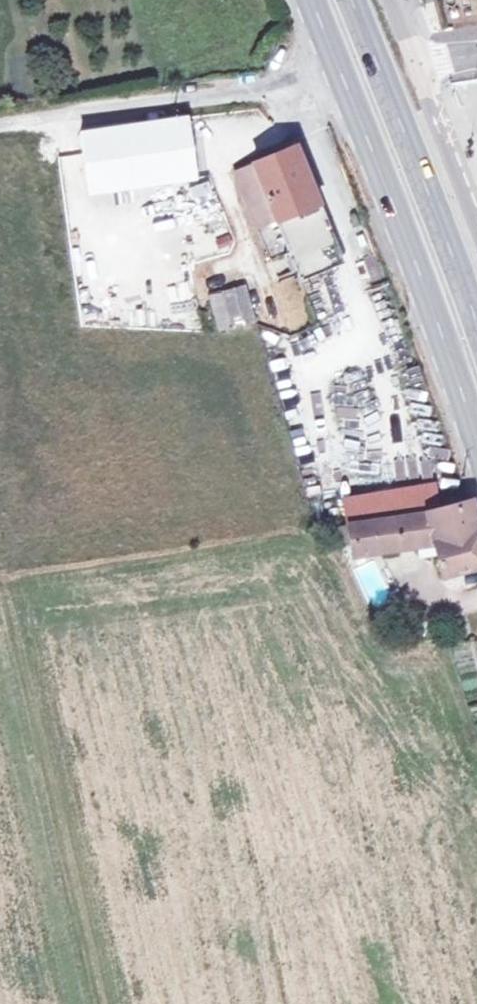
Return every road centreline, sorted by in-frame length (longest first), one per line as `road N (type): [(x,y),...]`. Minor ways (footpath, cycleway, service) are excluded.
road 1 (primary): [(340,76),(476,447)]
road 2 (primary): [(476,328),(349,0)]
road 3 (unclassified): [(340,76),(0,125)]
road 4 (tertiary): [(476,231),(413,69)]

